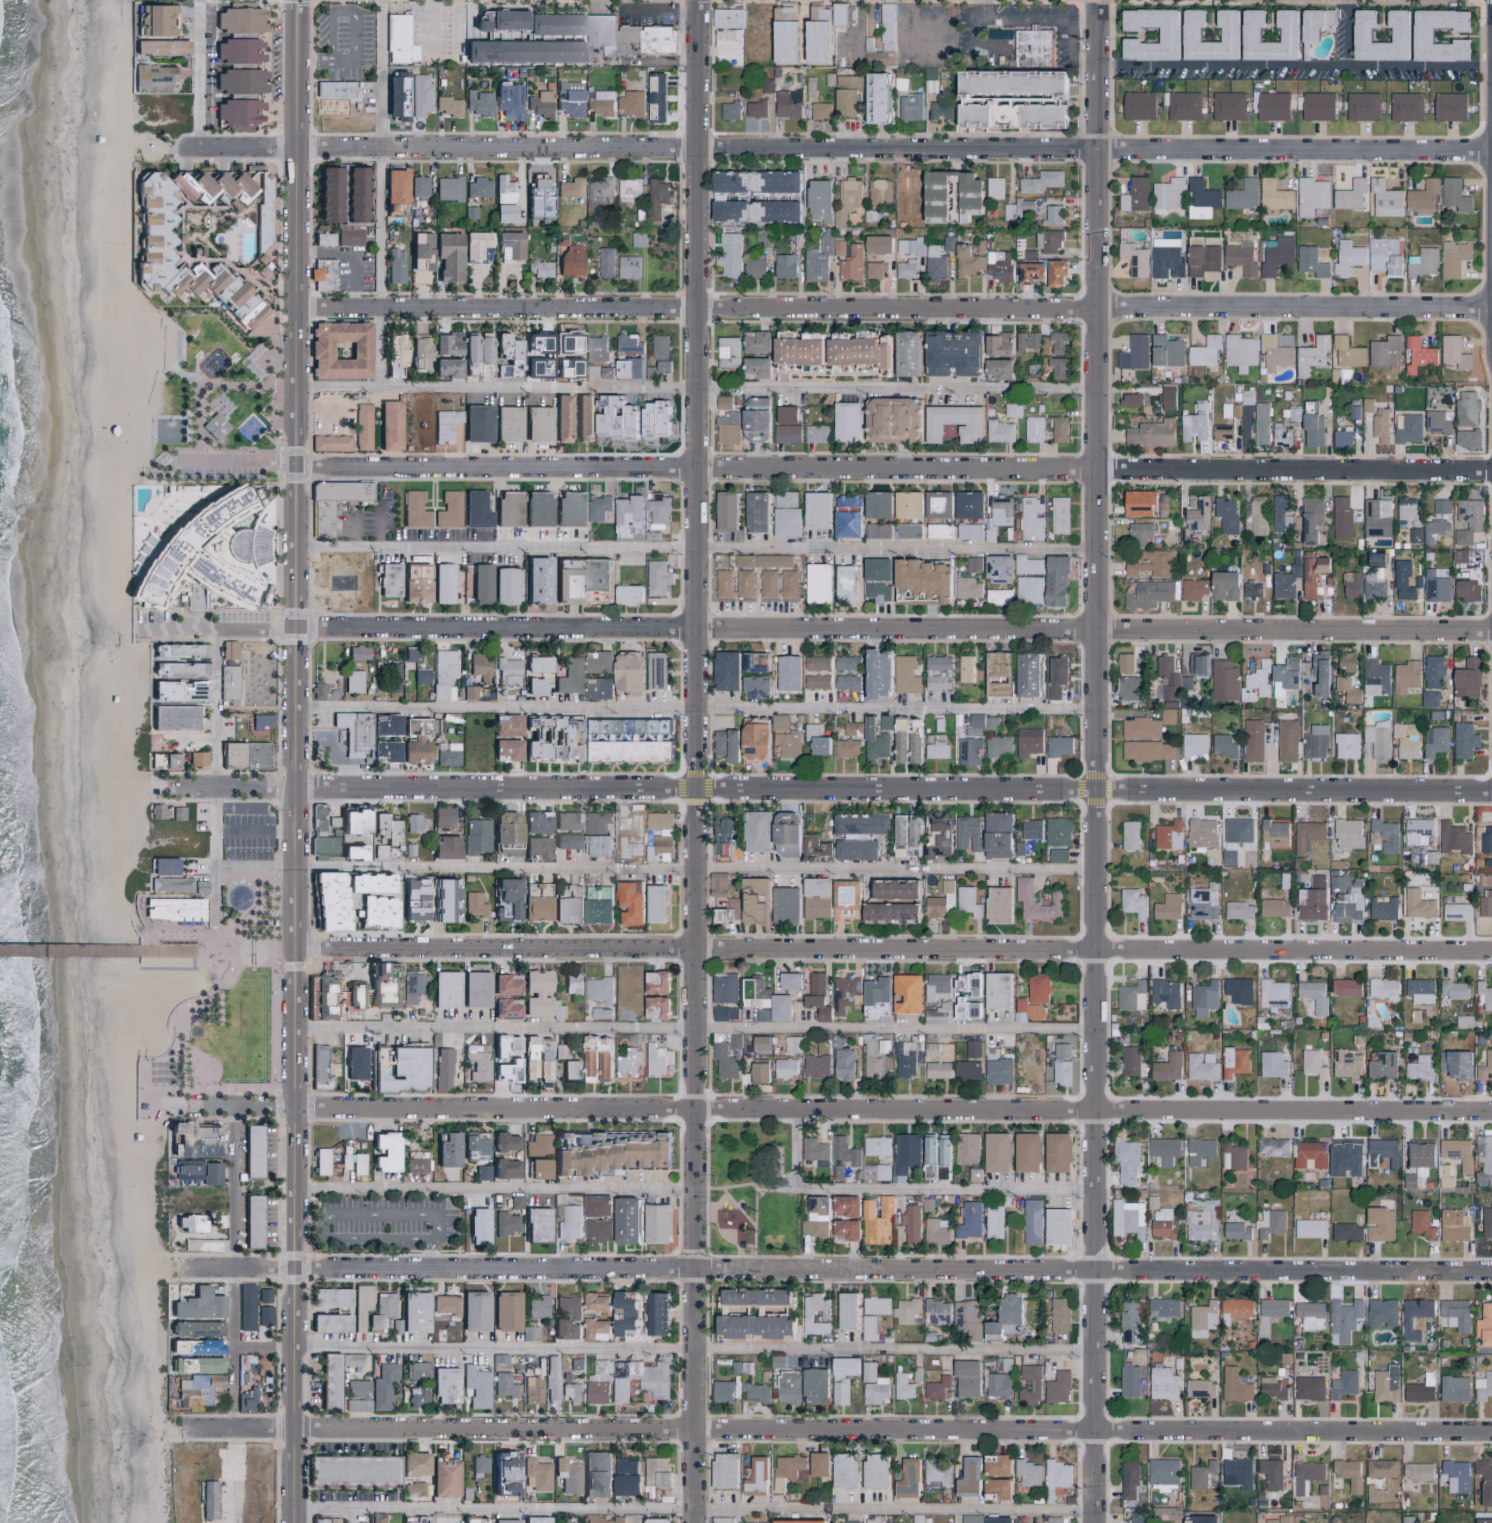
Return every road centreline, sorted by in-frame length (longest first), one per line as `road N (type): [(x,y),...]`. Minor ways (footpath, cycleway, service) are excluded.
road 1 (residential): [(1094,0),(1090,1122),(1099,1188),(1098,1522)]
road 2 (residential): [(693,0),(695,1522)]
road 3 (tertiary): [(293,0),(293,1522)]
road 4 (residential): [(137,629),(1491,632)]
road 5 (residential): [(181,459),(695,470),(1491,470)]
road 6 (residential): [(184,148),(1490,152)]
road 7 (residential): [(187,1427),(1491,1432)]
road 8 (residential): [(189,1107),(1491,1112)]
road 9 (residential): [(217,788),(1491,790)]
road 10 (residential): [(236,1266),(1491,1271)]
road 11 (residential): [(295,947),(1491,950)]
road 12 (residential): [(295,307),(1490,309)]
road 13 (residential): [(1491,0),(1491,360)]
road 14 (residential): [(217,788),(216,953)]
road 15 (residential): [(236,1266),(235,1428)]
road 16 (residential): [(236,1107),(236,1266)]
road 17 (residential): [(217,788),(217,629)]
road 18 (residential): [(196,0),(196,148)]

